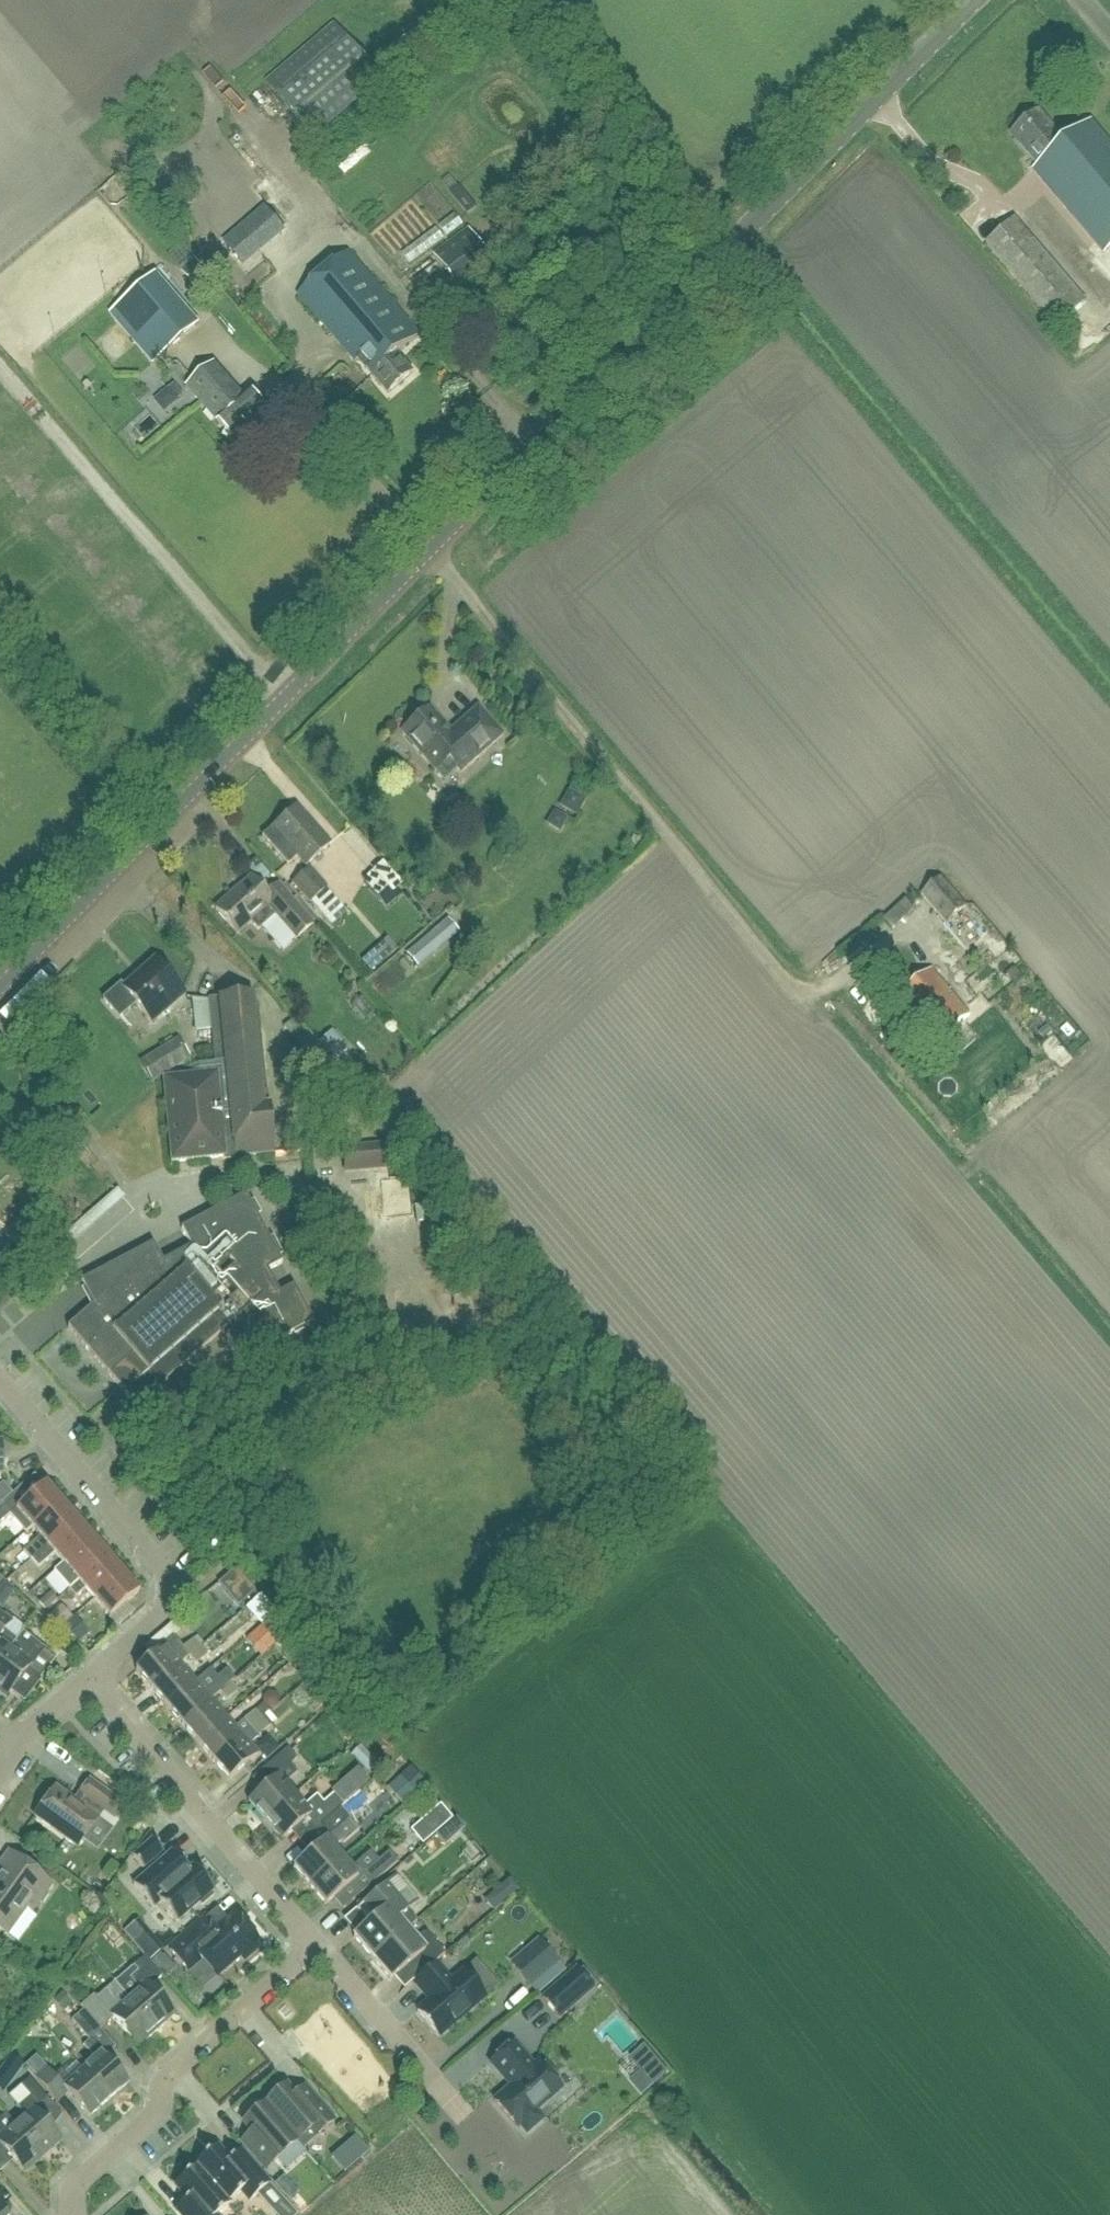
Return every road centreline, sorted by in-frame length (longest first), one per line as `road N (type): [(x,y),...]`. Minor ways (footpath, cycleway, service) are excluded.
road 1 (tertiary): [(0,989),(975,0)]
road 2 (track): [(426,556),(796,983),(830,989),(903,934),(924,949)]
road 3 (unclassified): [(70,2214),(70,2188),(156,2111),(166,2079),(315,1947)]
road 4 (unclassified): [(315,1947),(87,1678)]
road 5 (residential): [(165,1576),(0,1382)]
road 6 (residential): [(315,1947),(464,2120)]
road 7 (unclassified): [(87,1678),(160,1615),(165,1576)]

